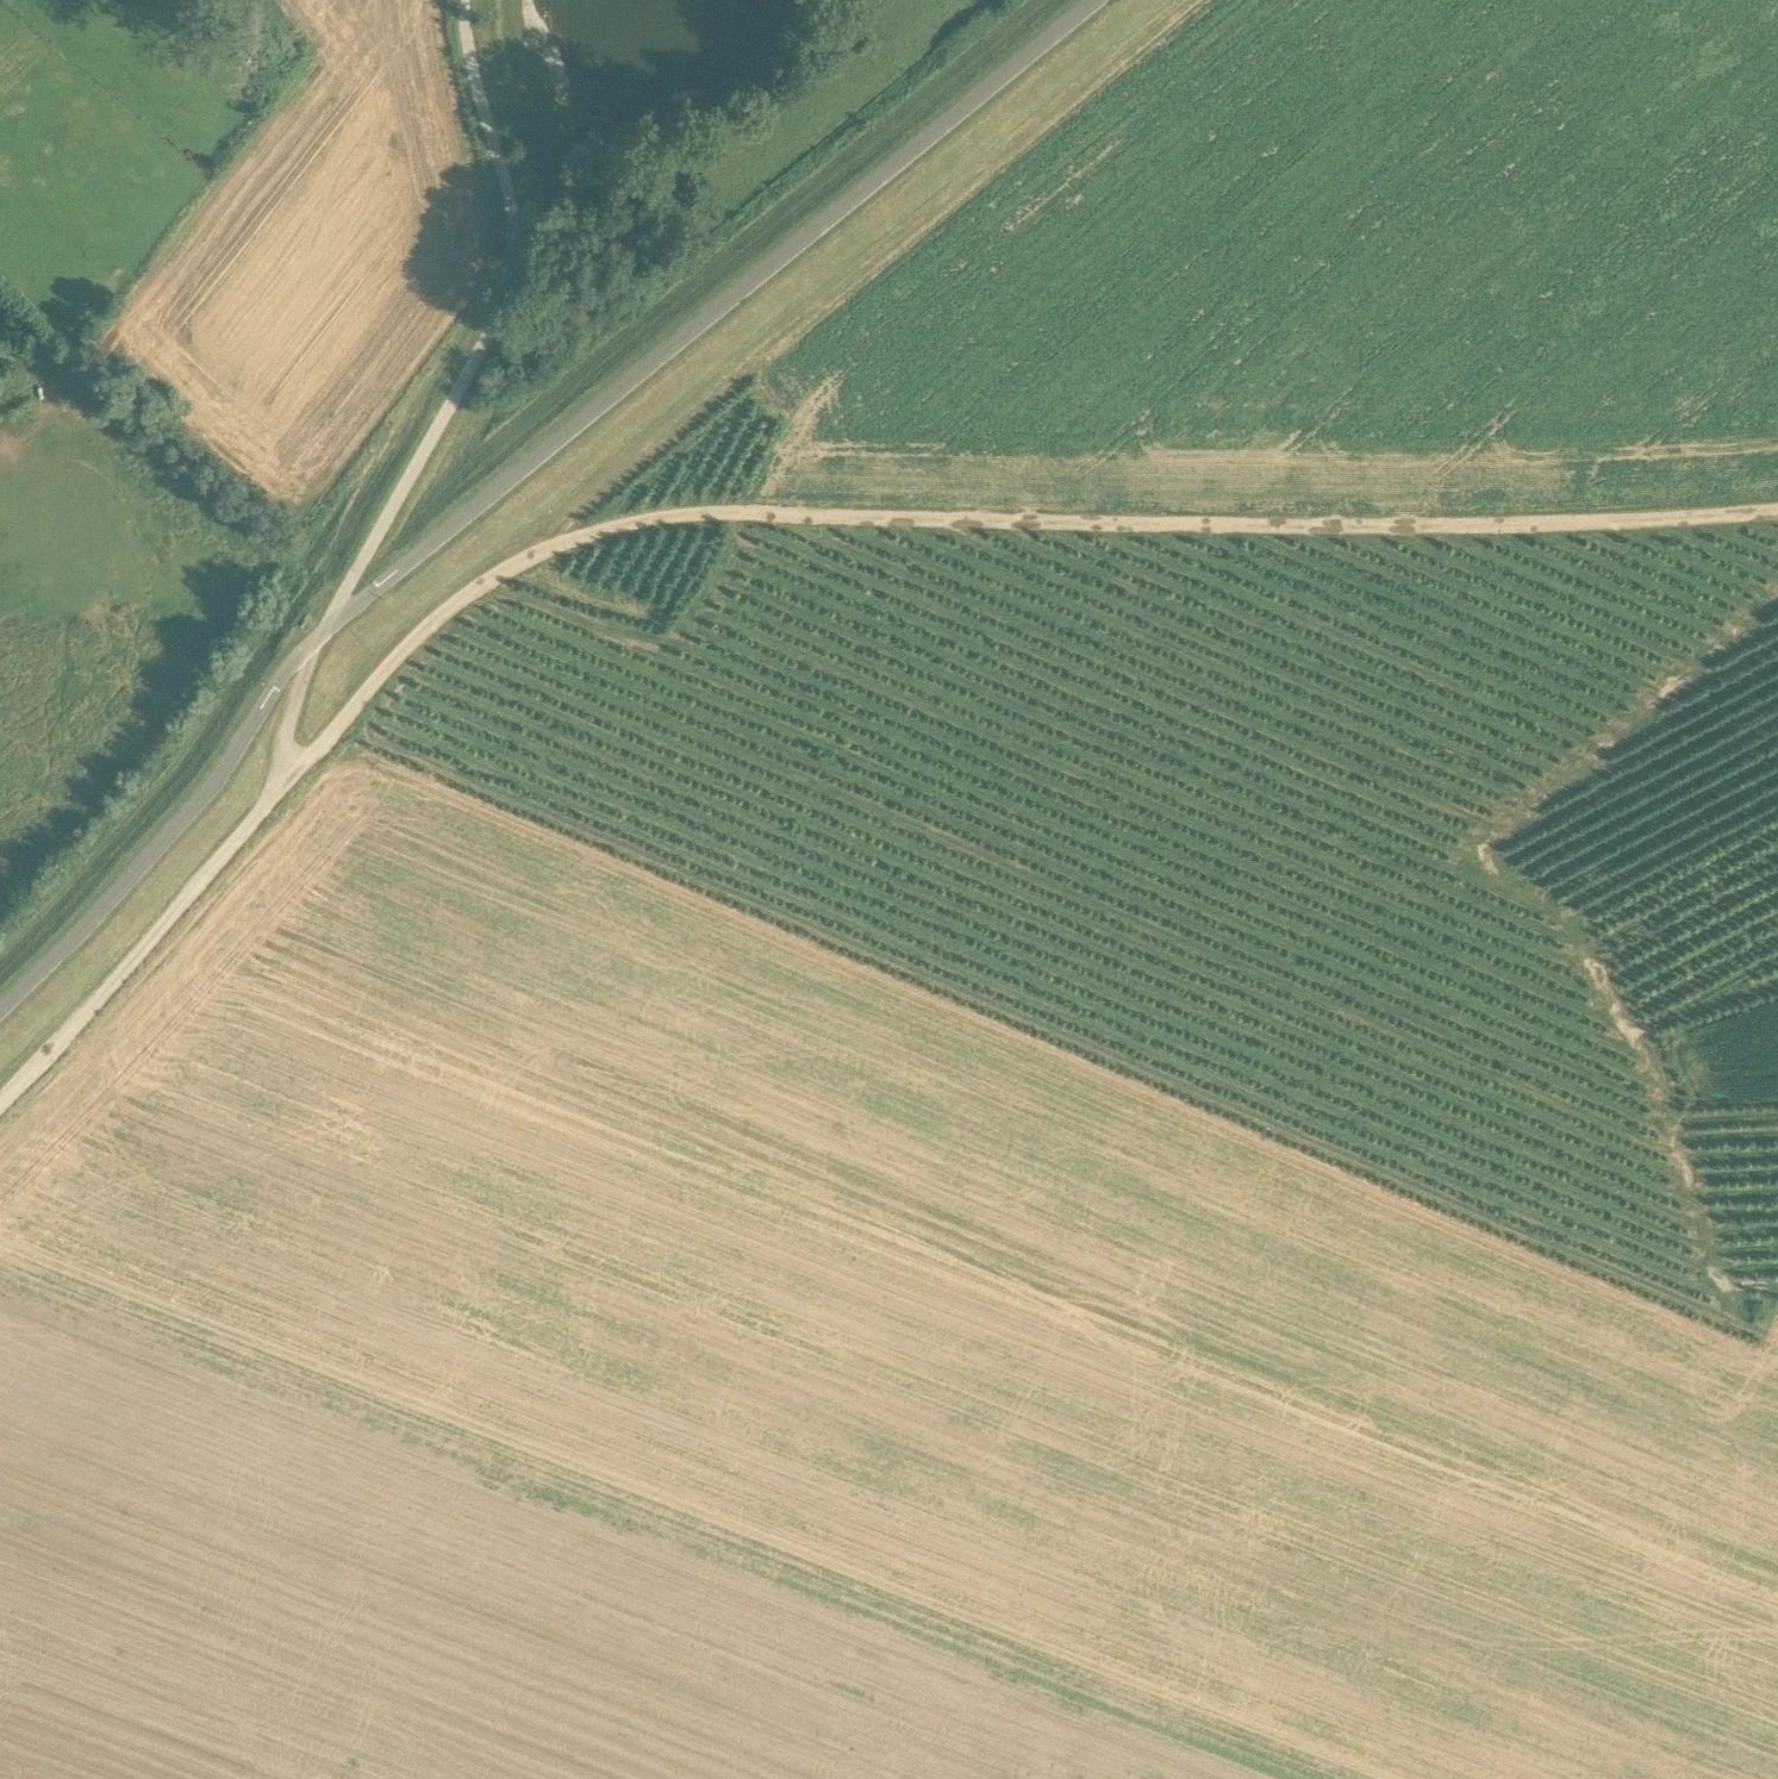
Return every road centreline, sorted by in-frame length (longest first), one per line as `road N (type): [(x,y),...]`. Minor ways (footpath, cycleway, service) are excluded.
road 1 (track): [(1777,507),(1458,520),(746,508),(606,526),(533,551),(461,594),(412,637),(143,950),(0,1101)]
road 2 (track): [(1777,594),(1474,858),(1583,929),(1632,1025),(1726,1286)]
road 3 (unclassified): [(324,626),(507,293),(509,195),(472,63),(465,0)]
road 4 (unclassified): [(324,626),(297,697),(277,795)]

